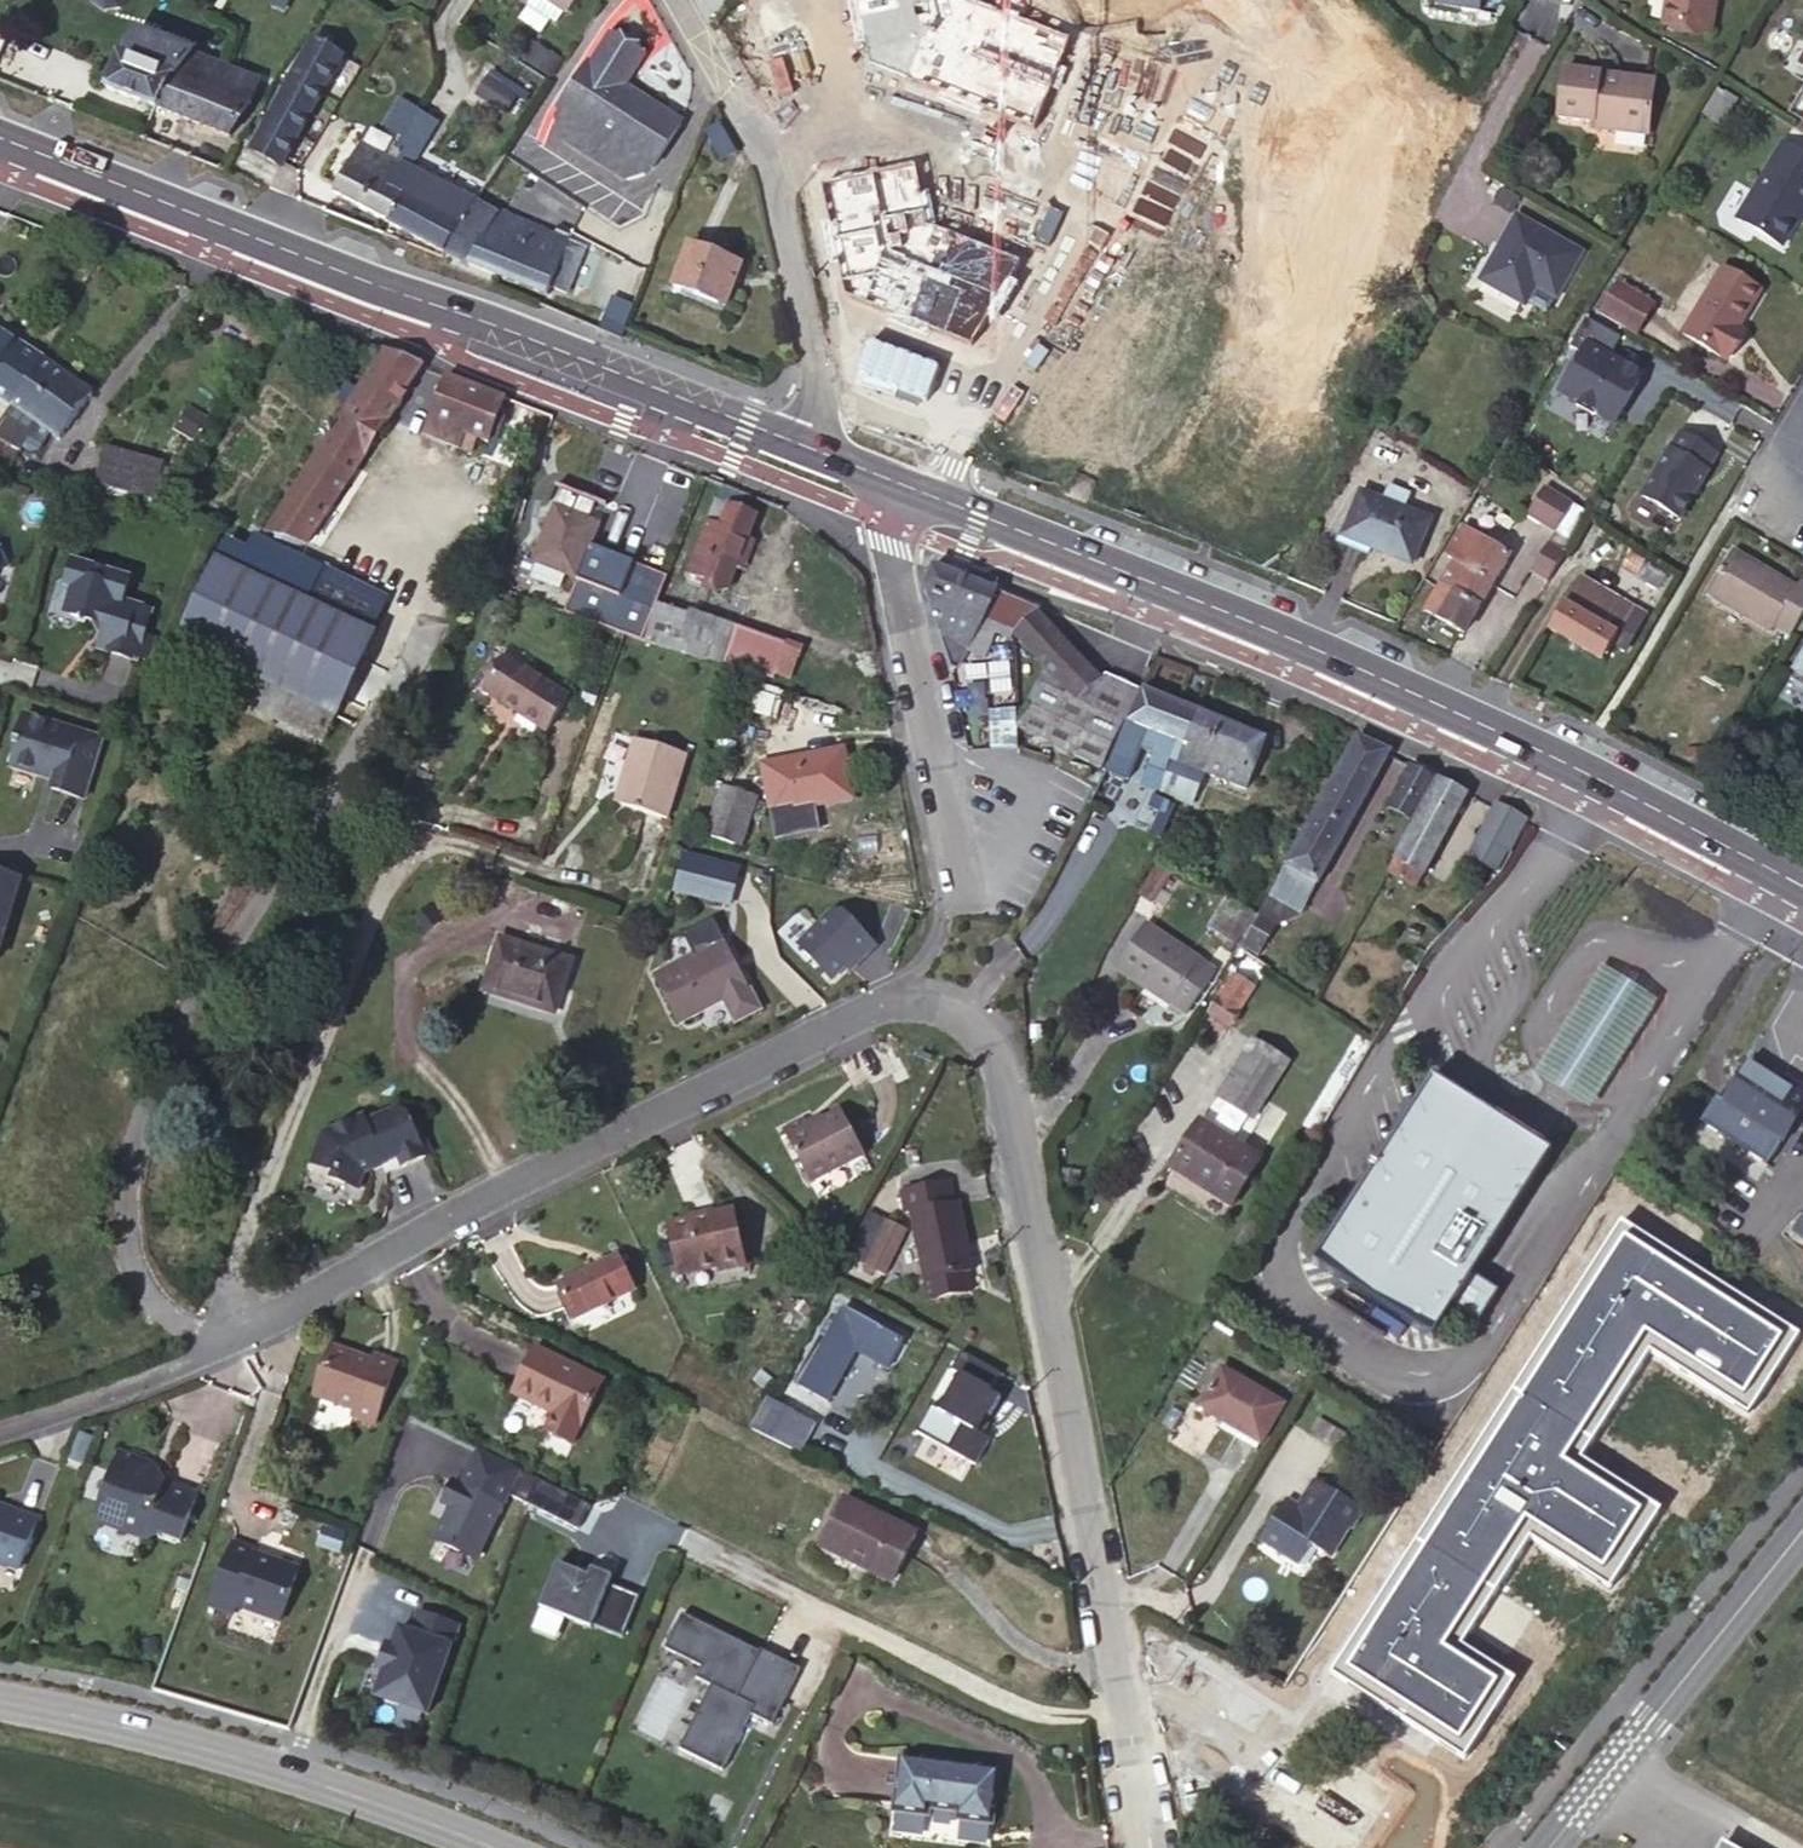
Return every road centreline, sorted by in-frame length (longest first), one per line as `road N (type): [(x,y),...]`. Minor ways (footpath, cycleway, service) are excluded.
road 1 (residential): [(1146,1847),(996,1065),(978,1026),(950,1009),(902,998),(864,1002),(397,1243),(191,1366)]
road 2 (primary): [(814,451),(1417,694),(1802,887)]
road 3 (primary): [(0,129),(814,451)]
road 4 (tertiary): [(502,1847),(287,1771),(0,1700)]
road 5 (residential): [(814,451),(809,339),(758,148),(675,0)]
road 6 (secondary): [(1802,1533),(1546,1847)]
road 7 (unclassified): [(191,1366),(0,1433)]

